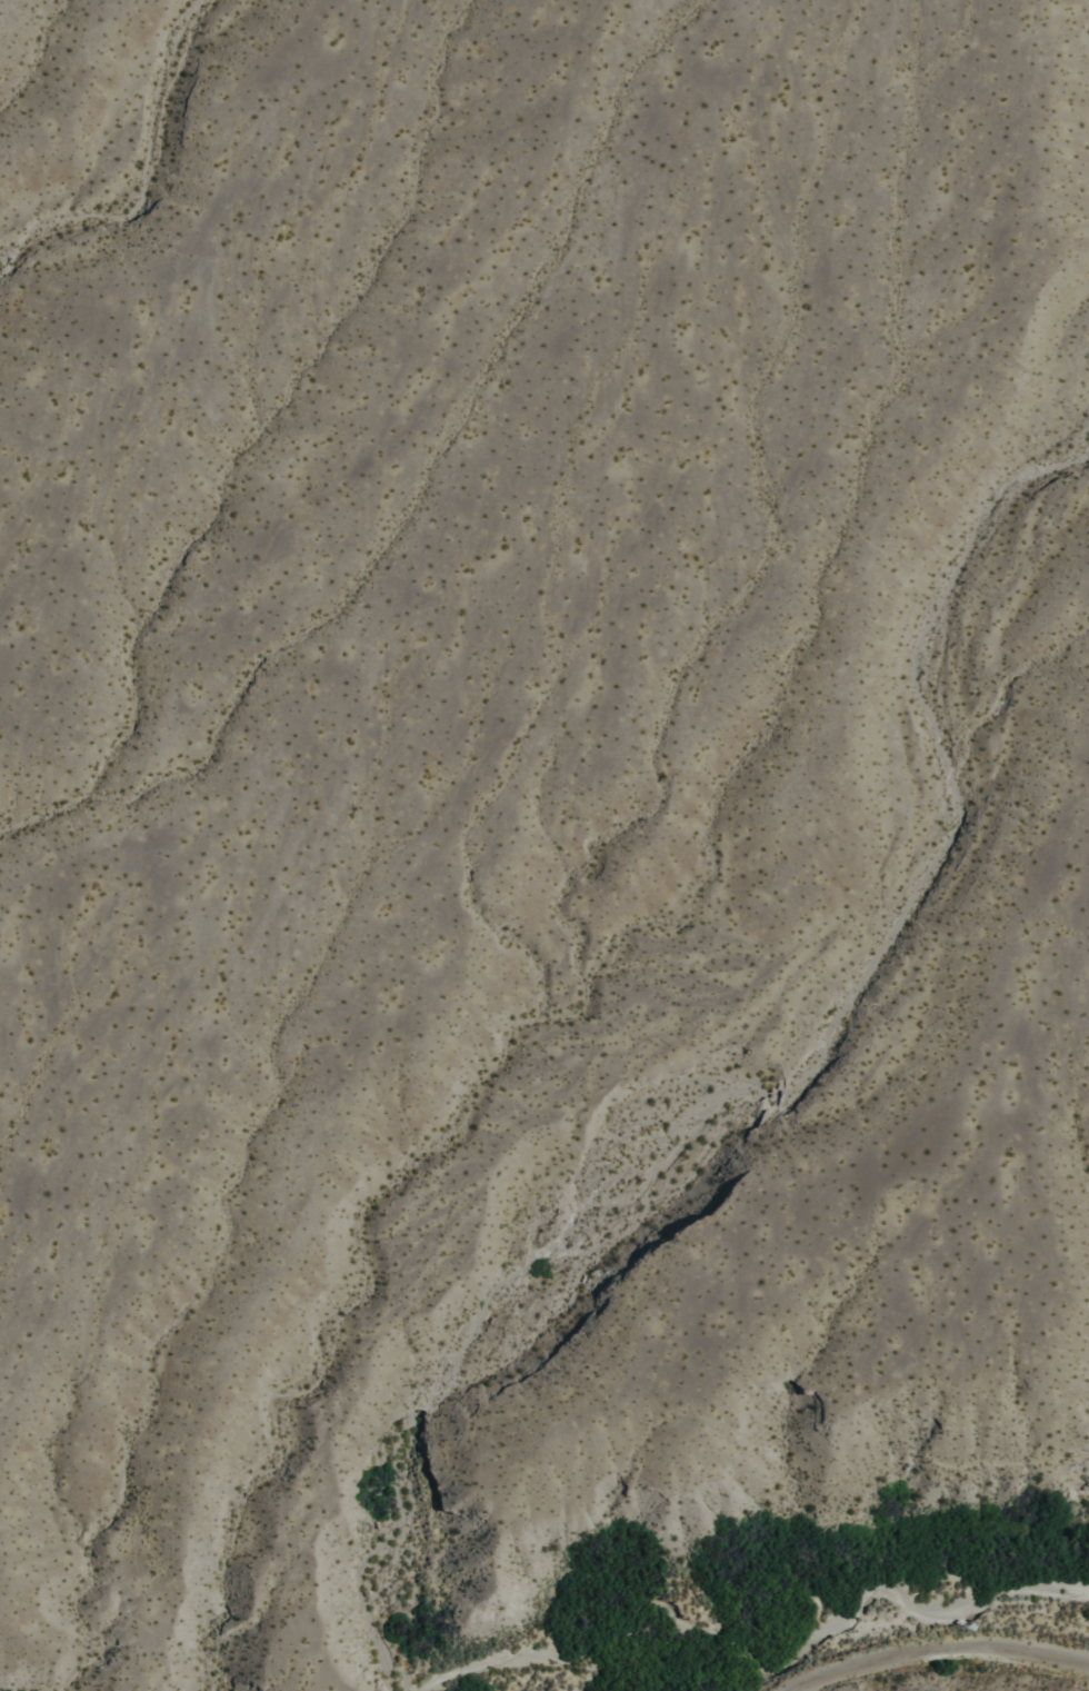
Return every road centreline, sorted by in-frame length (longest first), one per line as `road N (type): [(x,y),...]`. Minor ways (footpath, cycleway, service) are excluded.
road 1 (track): [(796,1690),(880,1660),(965,1648),(1088,1661)]

